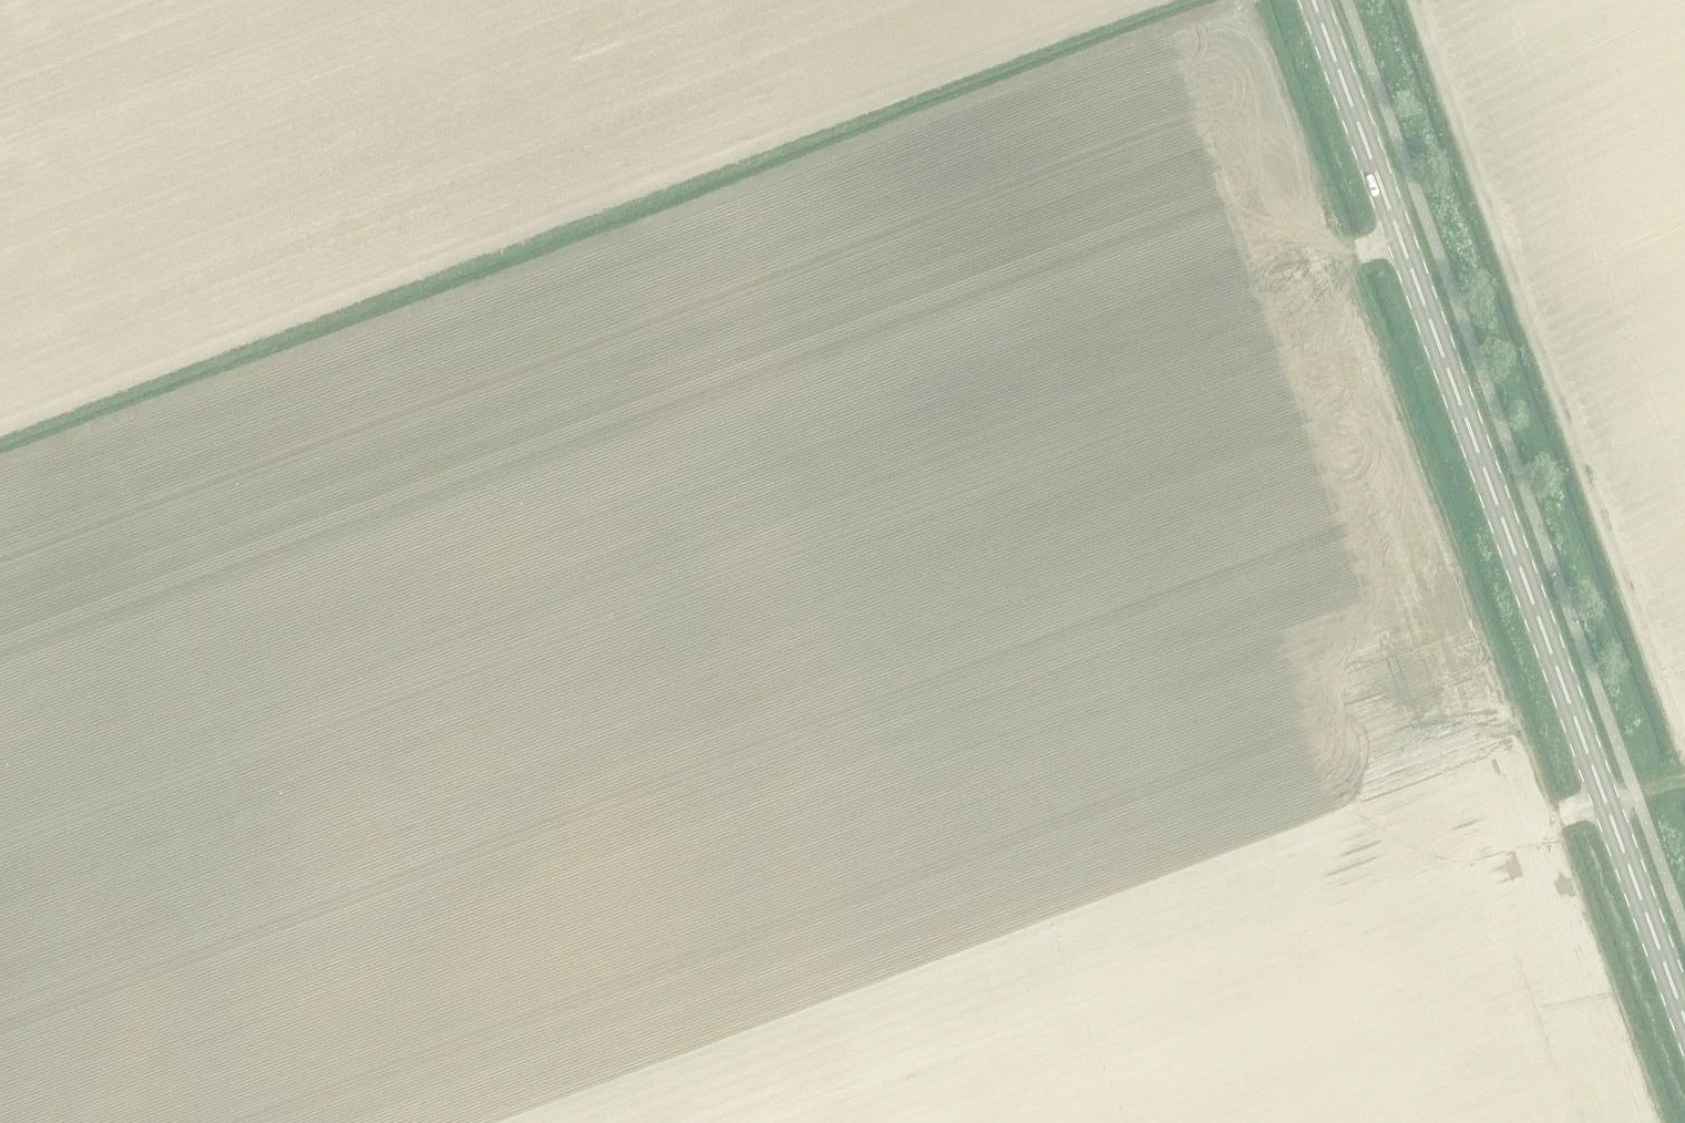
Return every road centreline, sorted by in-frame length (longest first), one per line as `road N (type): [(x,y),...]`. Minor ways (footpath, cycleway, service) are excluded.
road 1 (secondary): [(1684,1020),(1314,0)]

